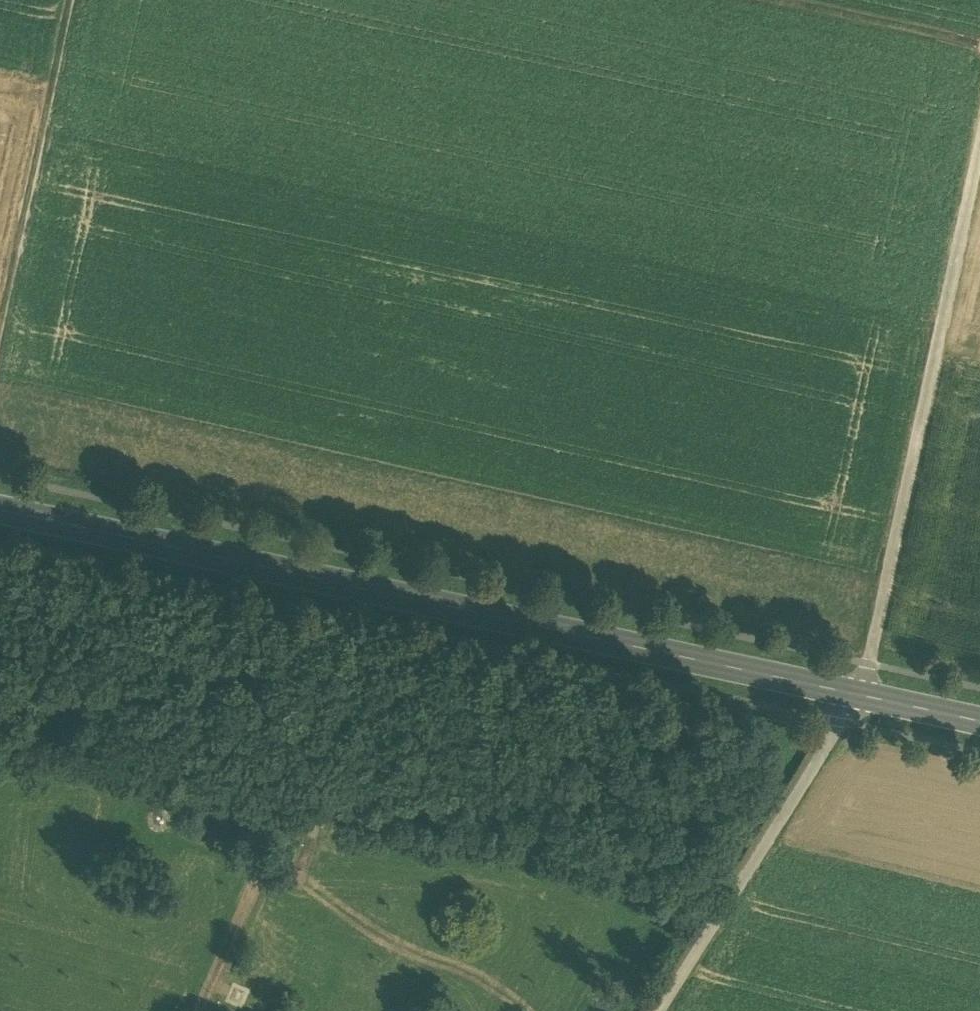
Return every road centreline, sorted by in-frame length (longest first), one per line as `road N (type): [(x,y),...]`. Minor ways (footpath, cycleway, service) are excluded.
road 1 (secondary): [(0,507),(979,720)]
road 2 (track): [(979,148),(856,693)]
road 3 (track): [(73,0),(0,333)]
road 4 (track): [(979,44),(781,0)]

